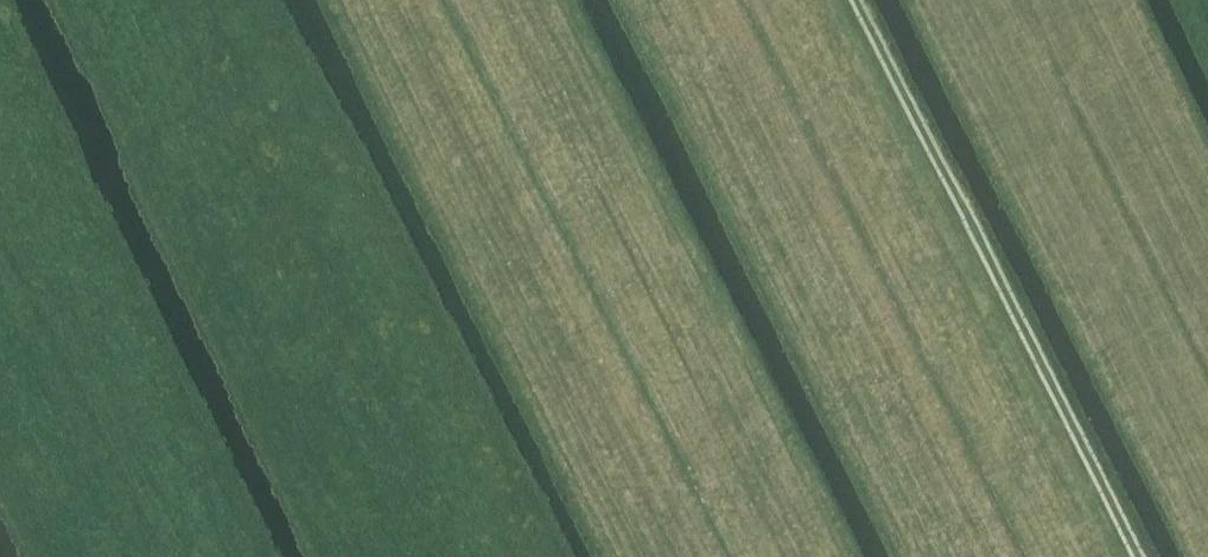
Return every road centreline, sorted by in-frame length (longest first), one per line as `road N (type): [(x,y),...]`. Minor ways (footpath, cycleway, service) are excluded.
road 1 (track): [(854,0),(1136,556)]

